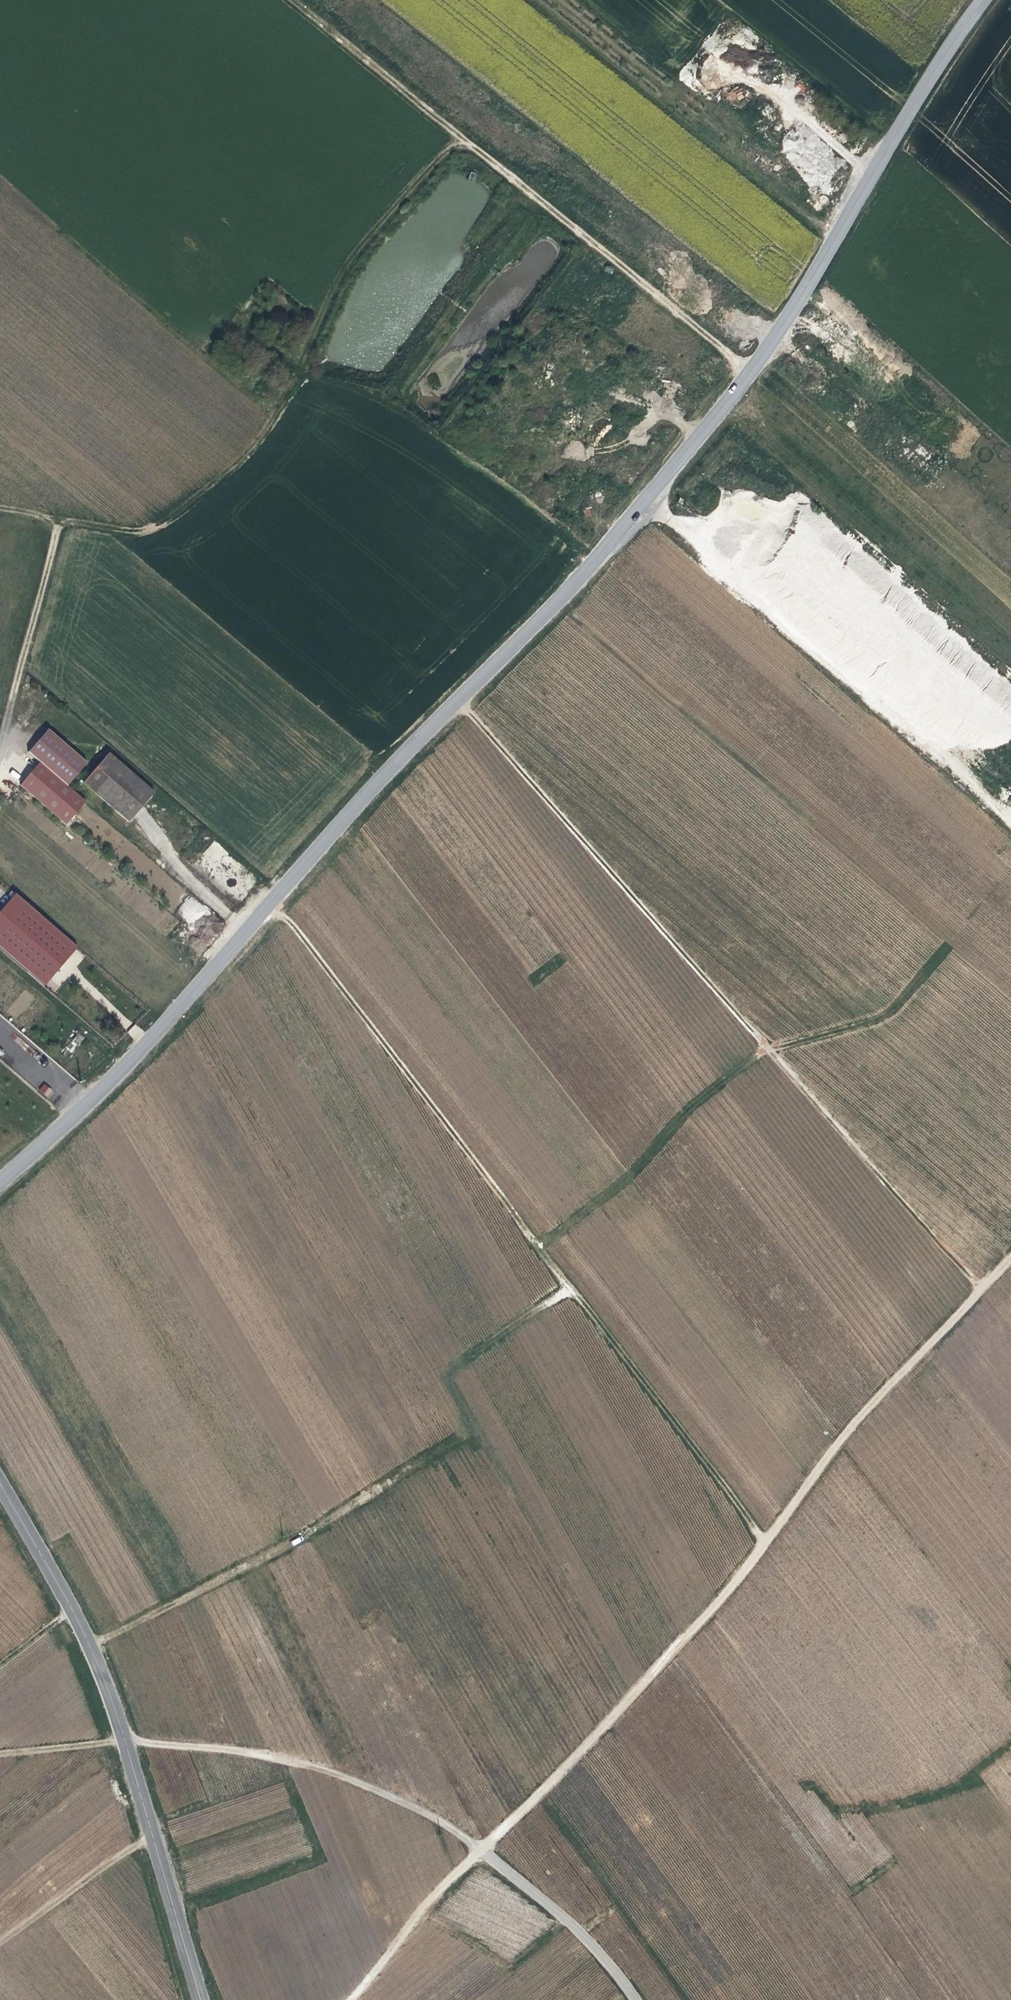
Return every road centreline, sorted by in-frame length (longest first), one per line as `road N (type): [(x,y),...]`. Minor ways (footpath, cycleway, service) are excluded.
road 1 (tertiary): [(0,1183),(101,1089),(644,508),(750,369),(983,0)]
road 2 (track): [(1010,1260),(865,1414),(770,1543),(424,1909),(354,1999)]
road 3 (track): [(465,138),(380,228),(346,277),(304,370),(261,436),(222,476),(168,520),(137,529),(64,519),(0,761)]
road 4 (track): [(274,899),(770,1543)]
road 5 (track): [(461,704),(983,1288)]
road 6 (track): [(88,1645),(290,1544),(473,1430),(445,1378),(572,1287)]
road 7 (track): [(750,369),(297,0)]
road 8 (secondary): [(203,1999),(127,1741),(70,1599),(0,1477)]
road 9 (track): [(540,1245),(632,1176),(690,1112),(765,1048),(889,1013),(946,952)]
road 10 (track): [(483,1850),(428,1814),(301,1762),(127,1741),(0,1755)]
road 11 (track): [(483,1850),(580,1931),(636,1999)]
road 12 (track): [(0,1943),(156,1841)]

